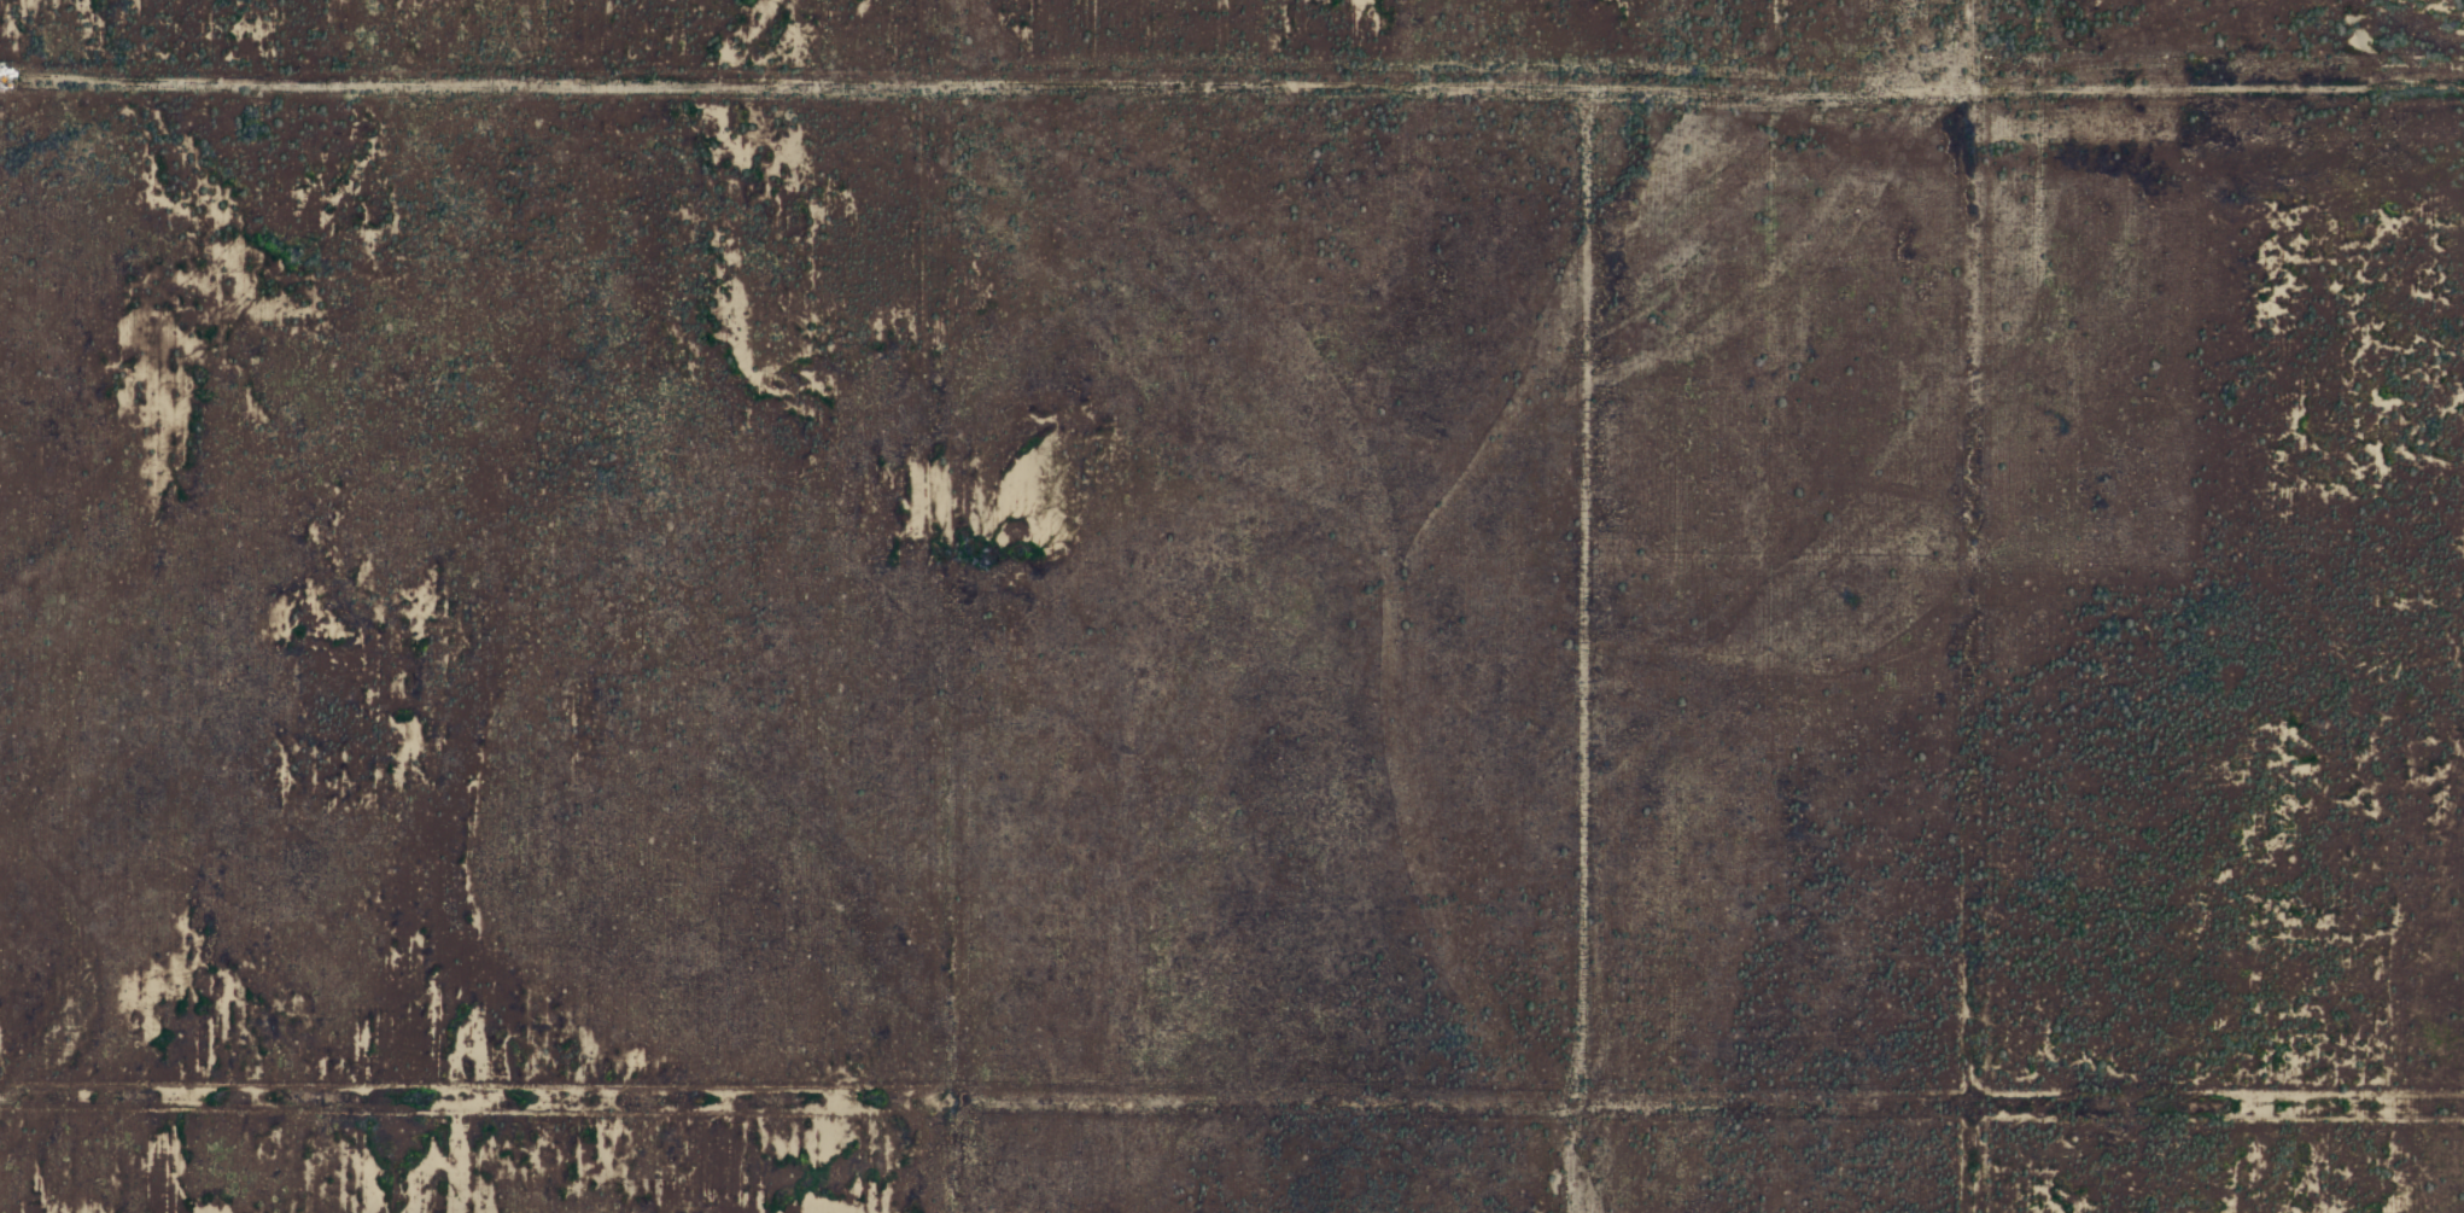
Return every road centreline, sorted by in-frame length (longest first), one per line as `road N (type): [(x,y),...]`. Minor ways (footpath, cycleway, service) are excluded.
road 1 (track): [(0,25),(2463,31)]

